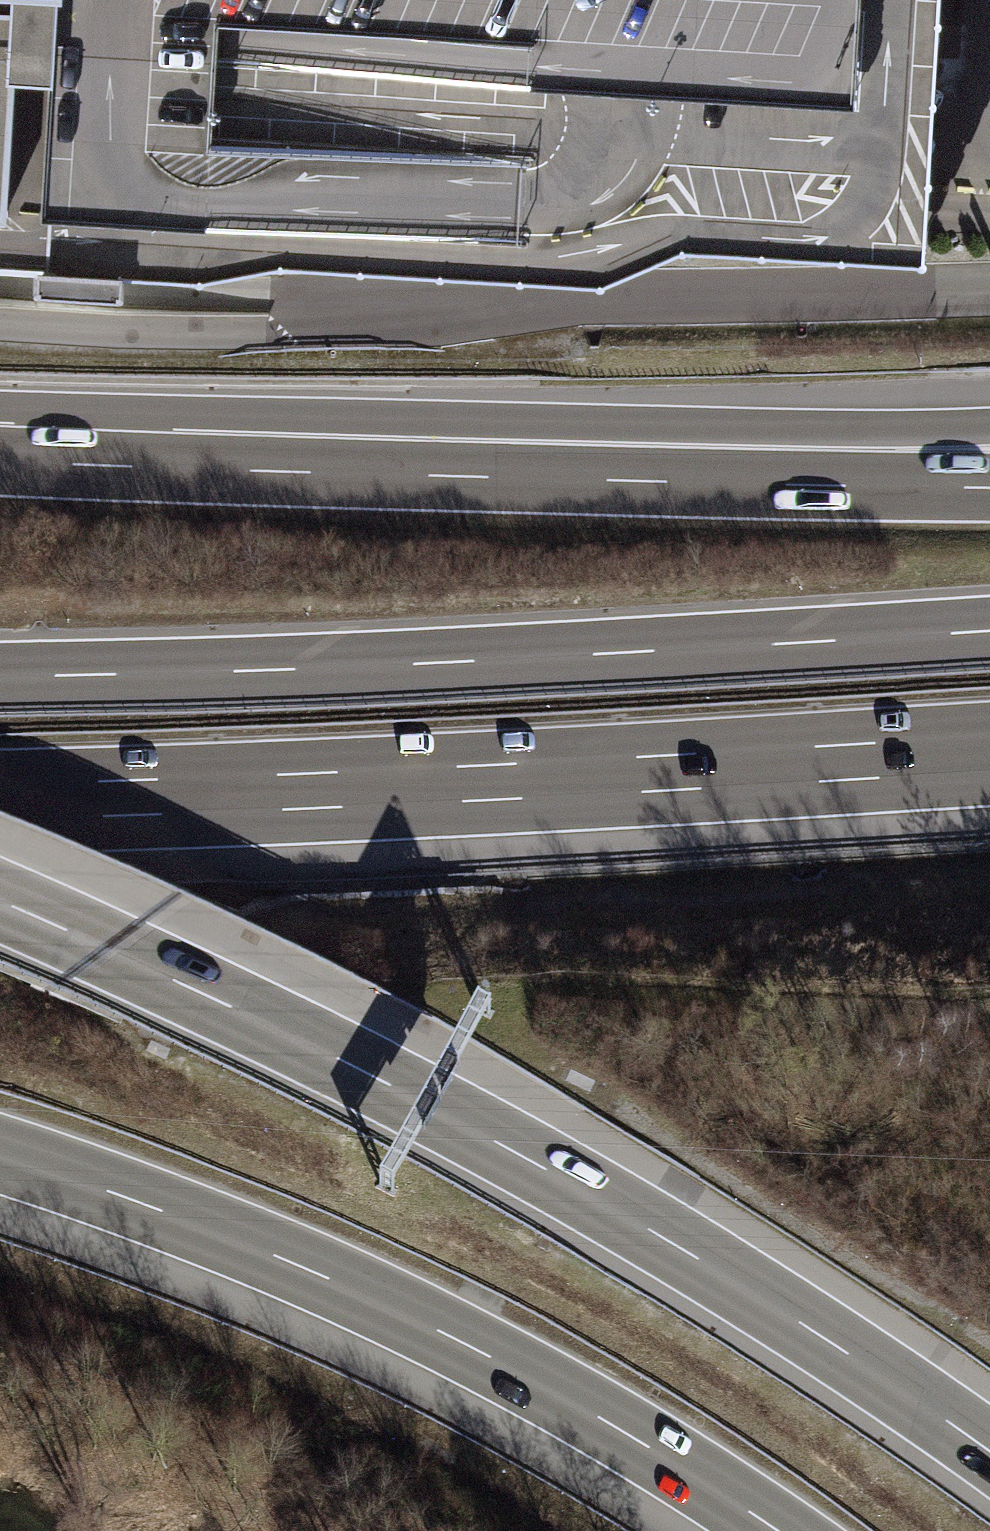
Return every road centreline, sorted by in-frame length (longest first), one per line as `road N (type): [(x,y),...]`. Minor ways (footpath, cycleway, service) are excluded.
road 1 (motorway): [(989,1450),(811,1329),(524,1158),(366,1072),(0,901)]
road 2 (motorway): [(0,801),(989,753)]
road 3 (motorway): [(989,631),(294,669),(0,676)]
road 4 (motorway): [(0,1154),(301,1267),(464,1343),(778,1530)]
road 5 (motorway): [(989,425),(172,469)]
road 6 (motorway): [(989,485),(172,469)]
road 7 (motorway): [(172,469),(0,461)]

